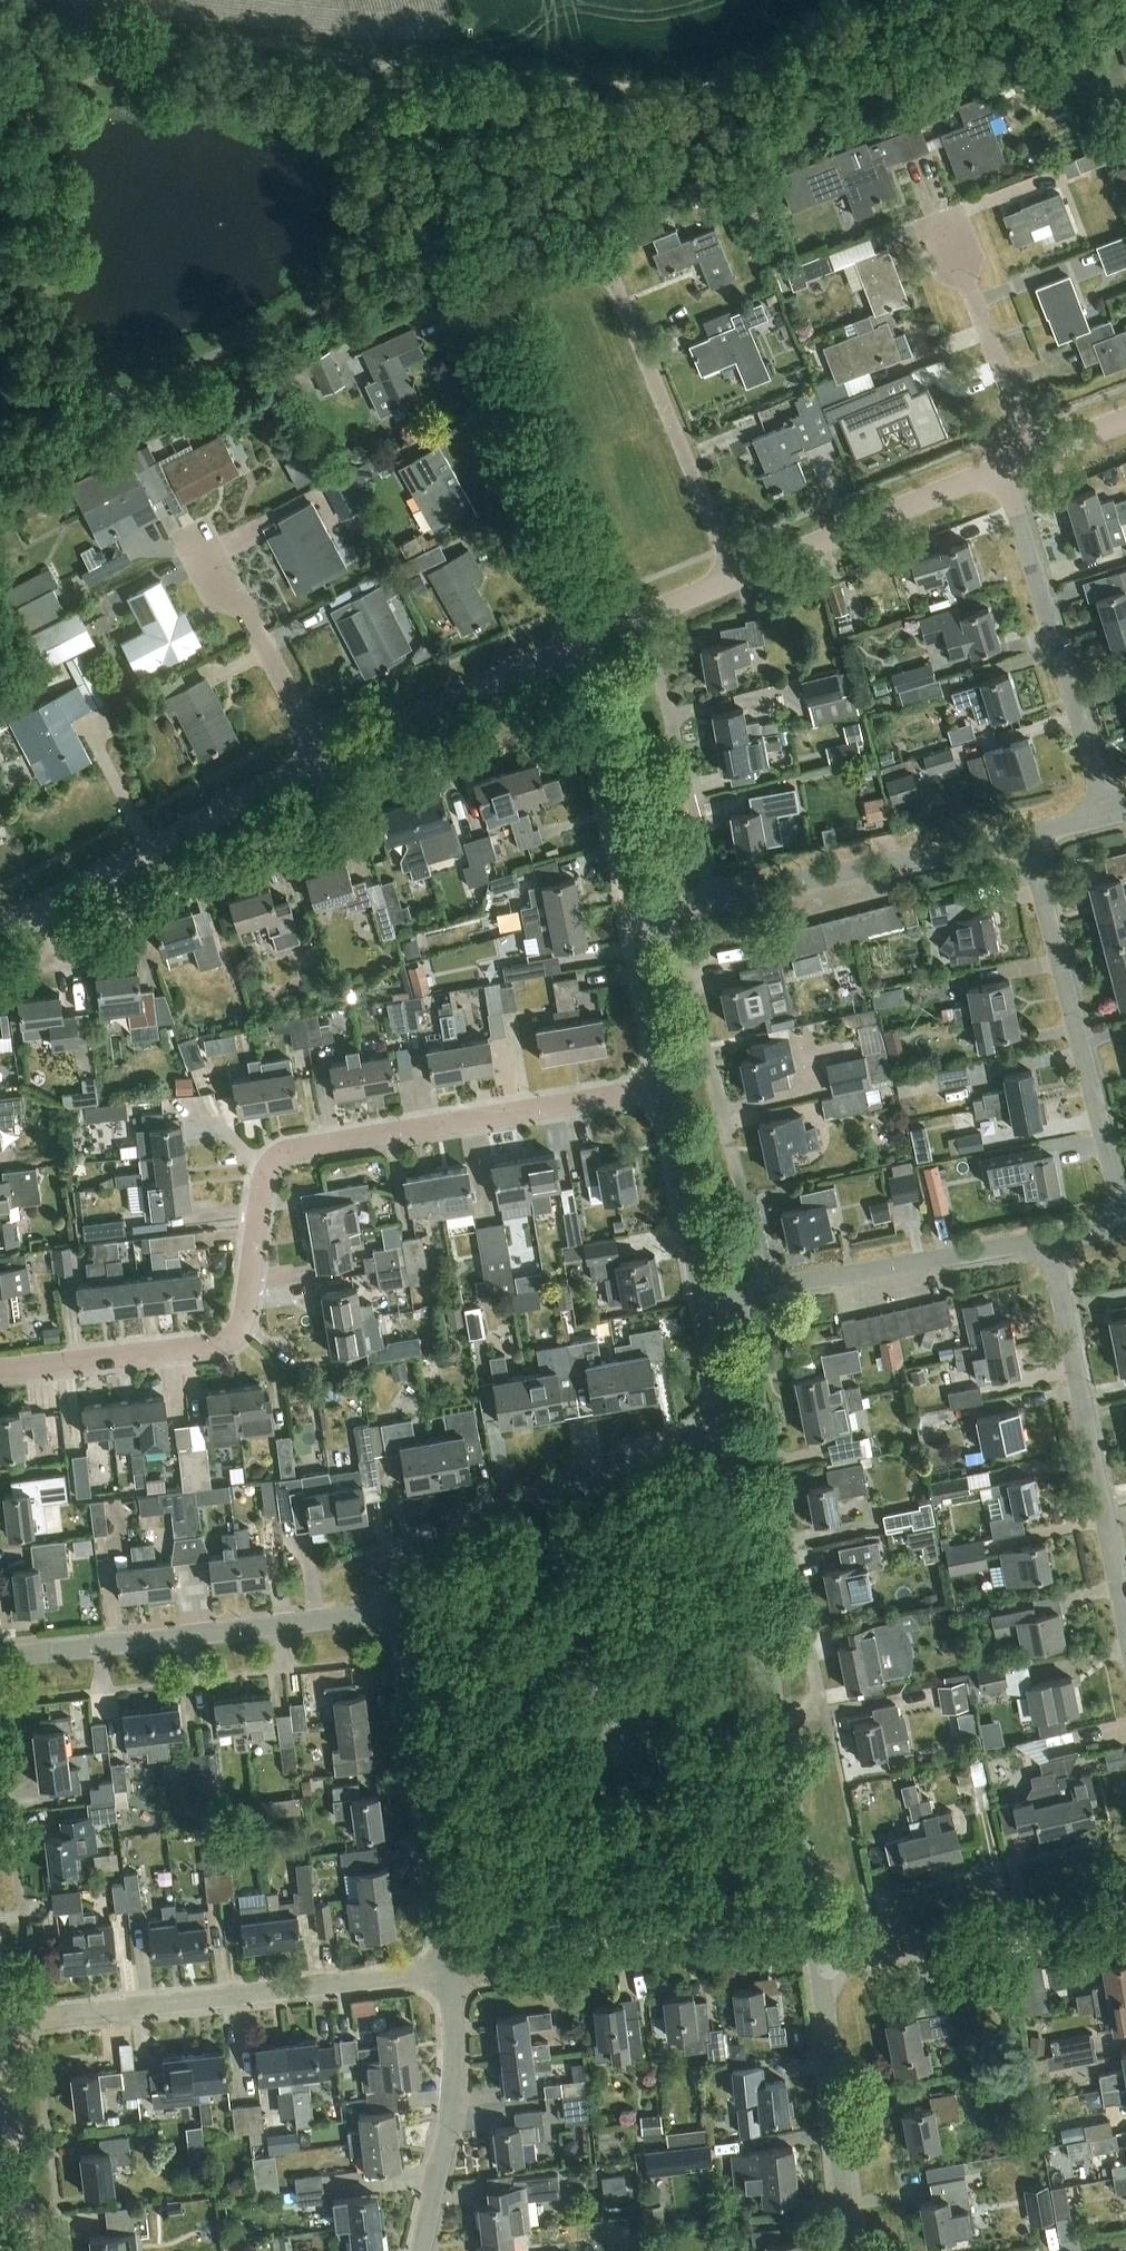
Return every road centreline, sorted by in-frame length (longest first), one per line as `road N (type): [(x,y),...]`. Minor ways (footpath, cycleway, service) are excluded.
road 1 (residential): [(577,641),(470,342),(483,302),(588,260),(606,265),(737,570)]
road 2 (residential): [(0,1372),(198,1348),(235,1334),(245,1321),(266,1170),(279,1155),(666,1087)]
road 3 (residential): [(816,1929),(729,1429)]
road 4 (residential): [(1,2023),(450,1971)]
road 5 (residential): [(0,1656),(368,1616),(396,1602)]
road 6 (residential): [(638,914),(1031,833)]
road 7 (residential): [(1125,1220),(1031,833)]
road 8 (residential): [(396,1602),(423,1545),(729,1429)]
road 9 (residential): [(1125,1619),(1052,1239)]
road 10 (residential): [(450,1971),(396,1602)]
road 11 (residential): [(450,1971),(816,1929)]
road 12 (tertiary): [(0,929),(322,757)]
road 13 (residential): [(1114,810),(1004,471)]
road 14 (residential): [(707,1299),(1052,1239)]
road 15 (residential): [(825,1970),(1125,1913)]
road 16 (tertiary): [(737,570),(1004,471)]
road 17 (residential): [(421,2250),(453,2087),(450,1971)]
road 18 (residential): [(855,2250),(825,1970)]
road 19 (tertiary): [(322,757),(577,641)]
road 20 (residential): [(638,914),(577,641)]
road 21 (residential): [(322,757),(257,623),(196,535)]
road 22 (residential): [(1036,456),(954,244)]
road 23 (residential): [(707,1299),(666,1087)]
road 24 (tertiary): [(20,2199),(1,2023)]
road 25 (residential): [(666,1087),(638,914)]
road 26 (tertiary): [(577,641),(737,570)]
road 27 (residential): [(729,1429),(707,1299)]

